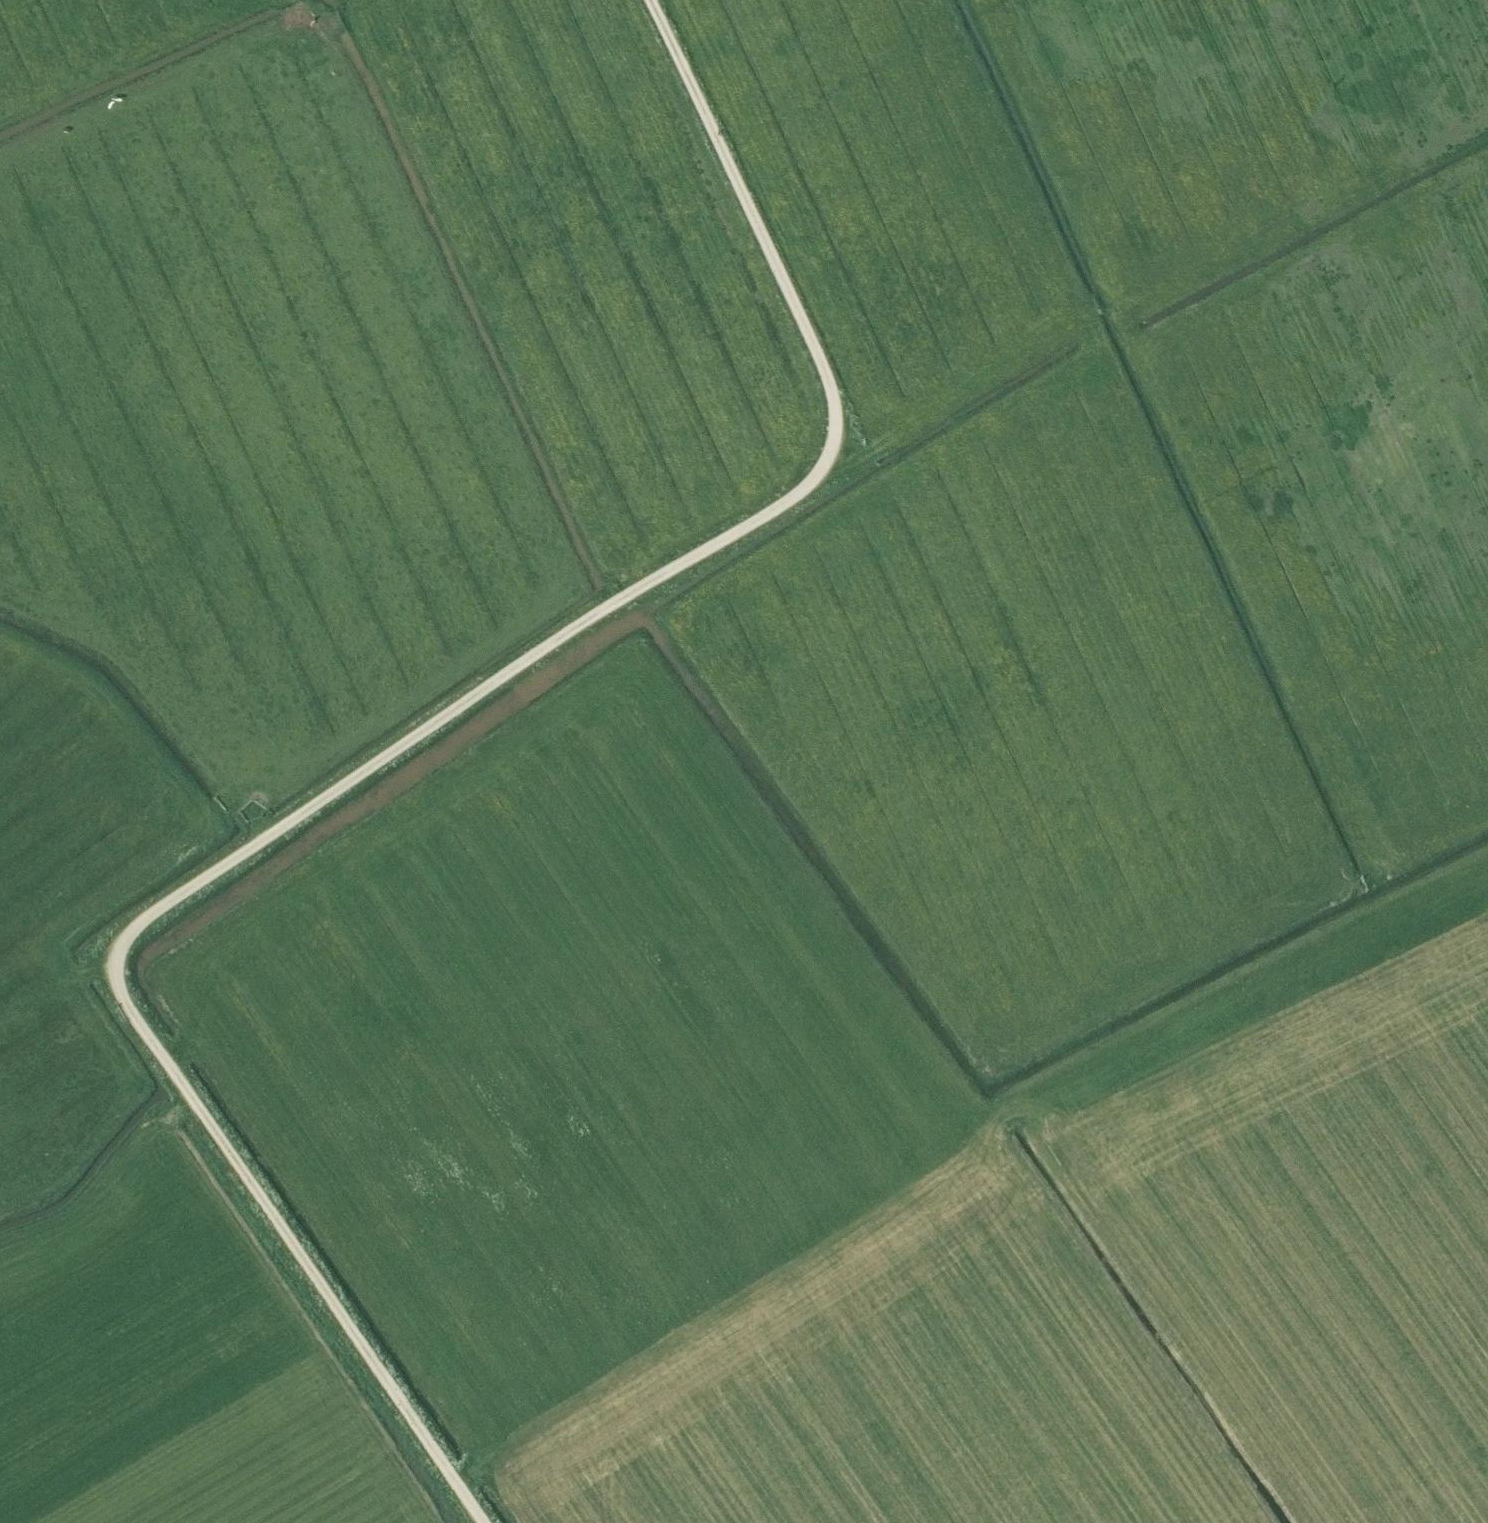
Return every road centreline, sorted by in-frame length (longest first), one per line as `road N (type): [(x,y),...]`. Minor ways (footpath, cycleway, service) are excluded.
road 1 (unclassified): [(475,1522),(143,1033),(123,977),(136,923),(604,609),(773,508),(807,480),(832,444),(832,407),(814,347),(649,0)]

